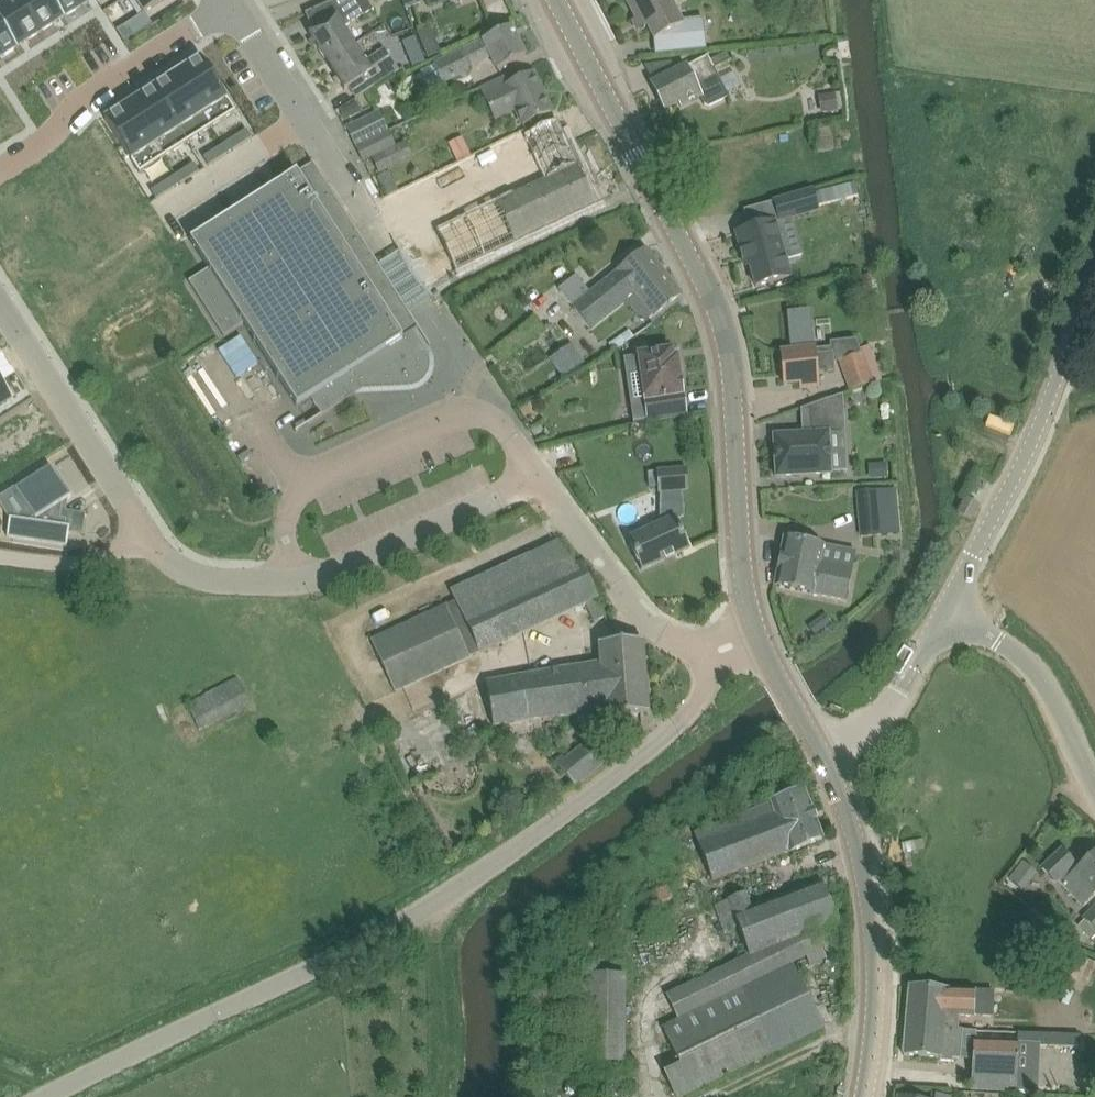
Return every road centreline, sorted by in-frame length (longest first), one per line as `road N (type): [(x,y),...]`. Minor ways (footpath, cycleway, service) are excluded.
road 1 (unclassified): [(43,1096),(387,933),(478,876),(681,722),(705,686),(707,662)]
road 2 (residential): [(145,538),(177,567),(291,586),(540,480),(663,634),(707,662)]
road 3 (secondary): [(760,637),(744,571),(721,327),(558,0)]
road 4 (unclassified): [(947,610),(1042,421),(1094,279)]
road 5 (secondary): [(864,1096),(874,939),(860,859),(822,754)]
road 6 (residential): [(231,4),(91,93),(0,171)]
road 7 (unclassified): [(145,538),(0,303)]
road 8 (residential): [(378,232),(231,4)]
road 9 (unclassified): [(1094,783),(1045,683),(1000,641),(947,610)]
road 10 (unclassified): [(822,754),(883,726),(947,610)]
road 11 (unclassified): [(145,538),(97,560),(0,556)]
road 12 (secondary): [(822,754),(760,637)]

